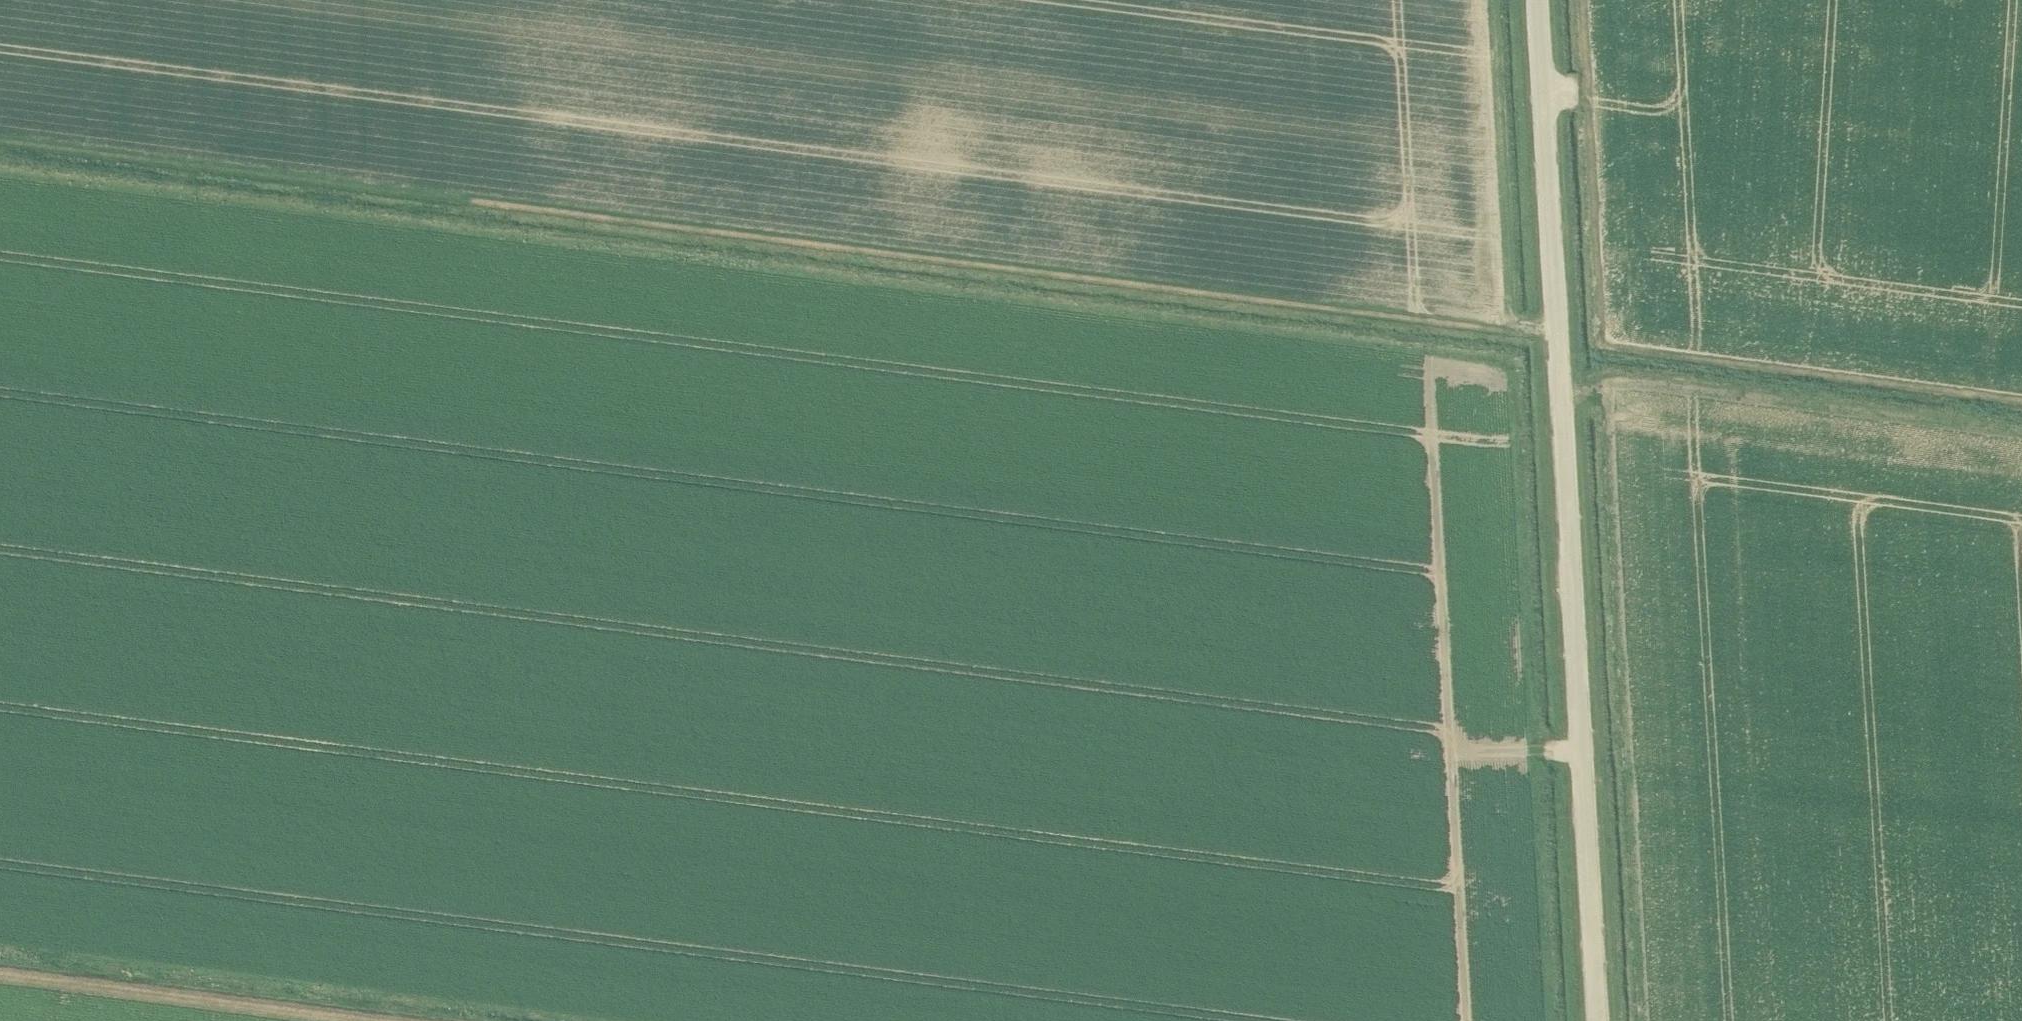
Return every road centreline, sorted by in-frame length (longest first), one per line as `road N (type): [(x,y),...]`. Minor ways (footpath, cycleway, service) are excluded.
road 1 (unclassified): [(1597,1020),(1538,0)]

